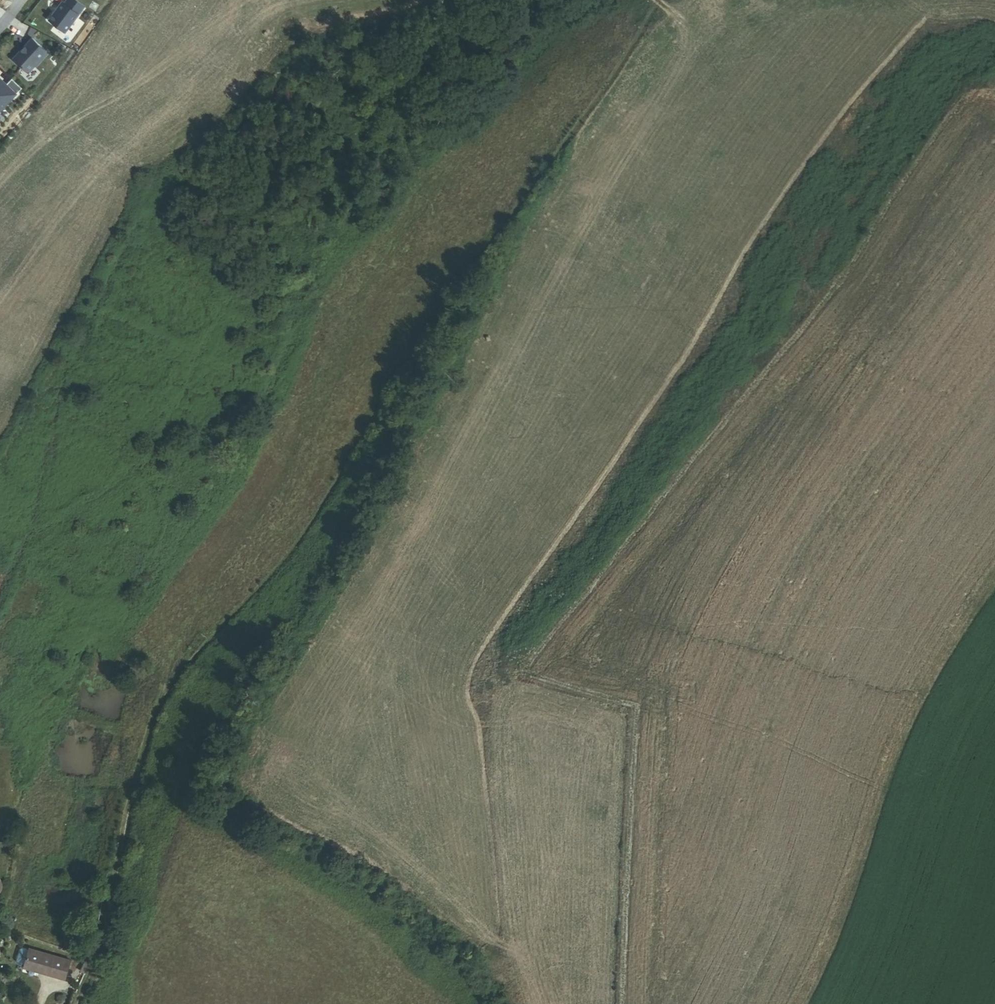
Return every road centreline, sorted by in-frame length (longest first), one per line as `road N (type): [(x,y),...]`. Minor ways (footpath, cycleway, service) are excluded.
road 1 (track): [(79,1003),(139,773),(171,691),(316,521),(459,284),(589,112),(656,0)]

